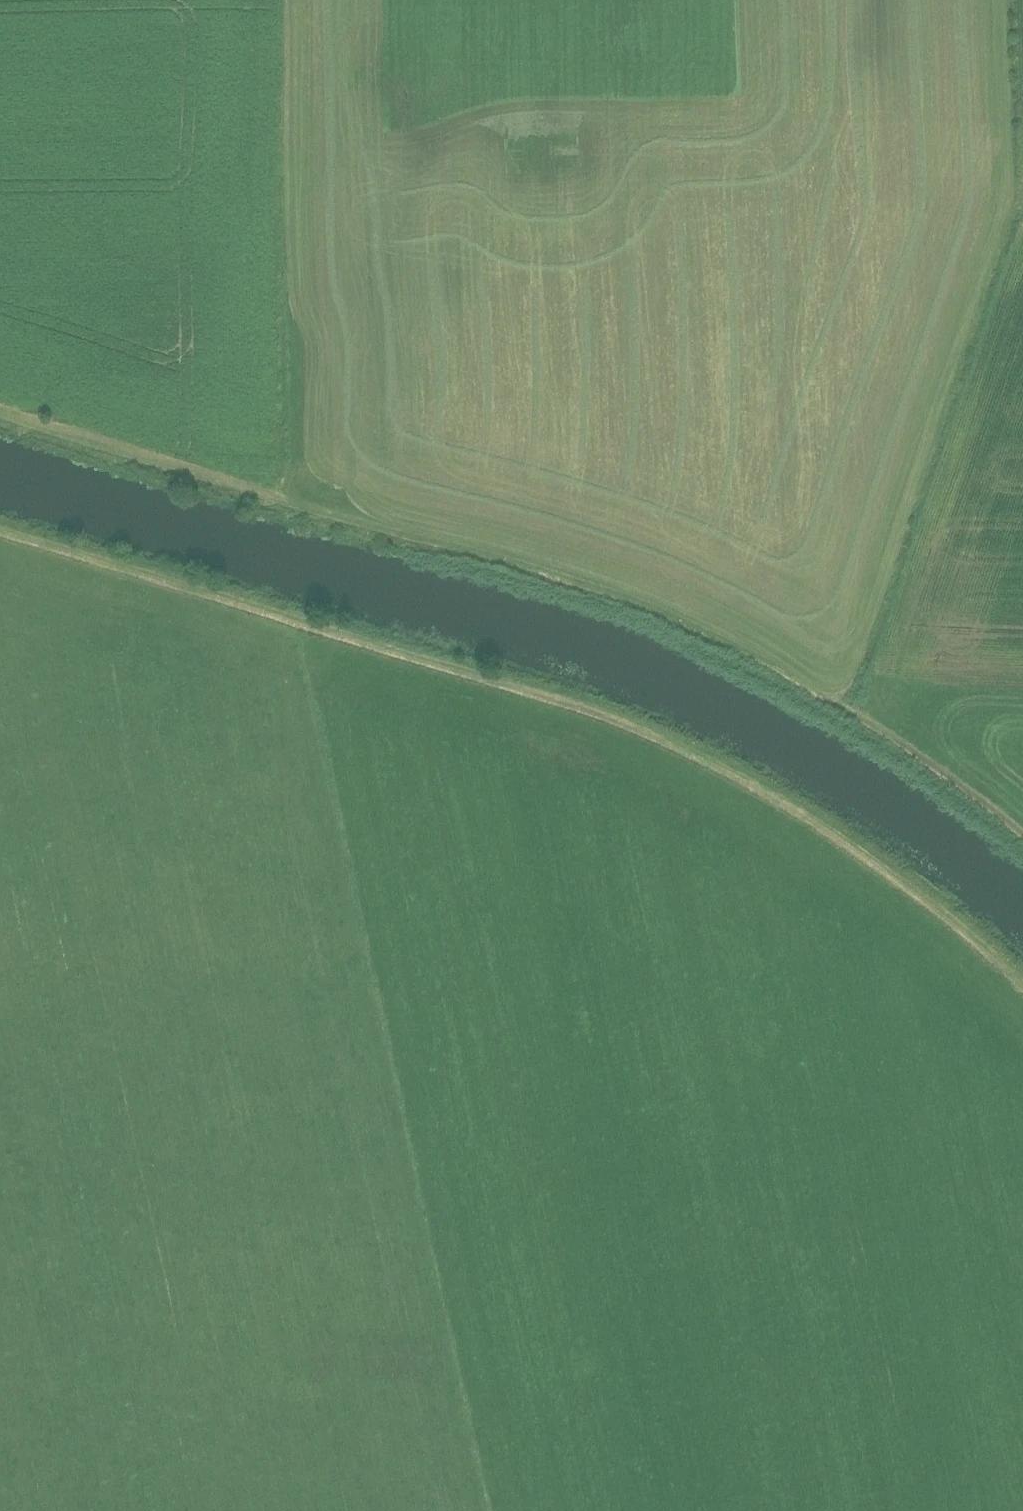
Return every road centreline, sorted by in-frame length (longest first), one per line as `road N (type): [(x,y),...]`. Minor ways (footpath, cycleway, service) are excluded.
road 1 (track): [(1022,974),(863,849),(711,755),(535,687),(0,527)]

